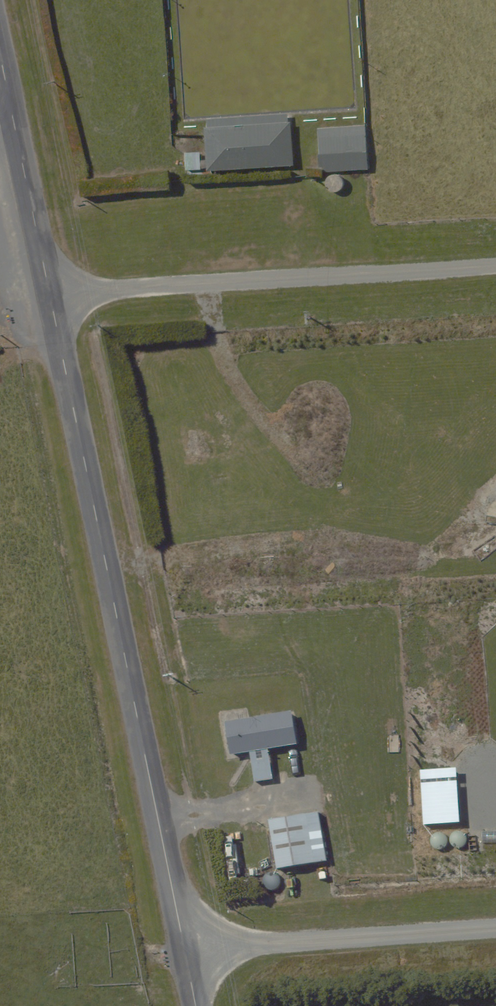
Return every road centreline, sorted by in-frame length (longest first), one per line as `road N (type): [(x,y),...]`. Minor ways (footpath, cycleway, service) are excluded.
road 1 (residential): [(51,296),(183,950)]
road 2 (residential): [(51,296),(495,262)]
road 3 (residential): [(183,950),(495,930)]
road 4 (residential): [(0,51),(51,296)]

